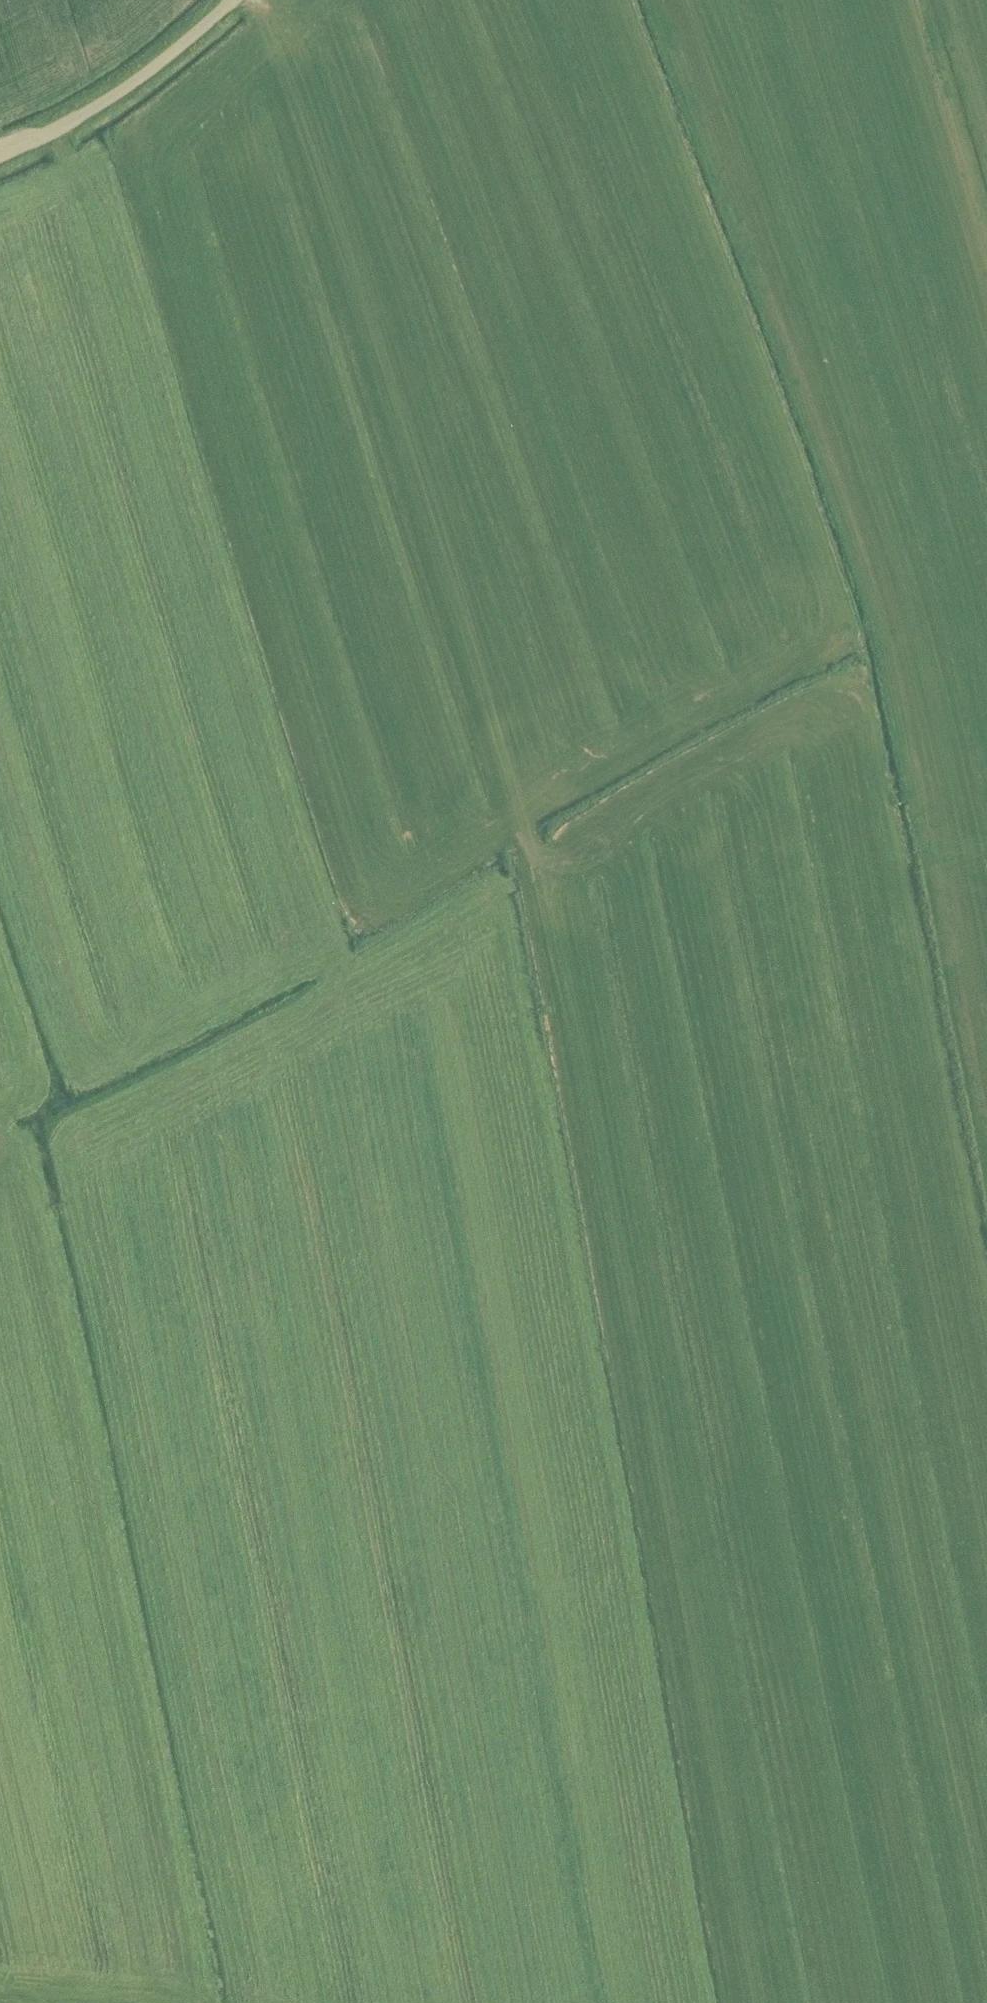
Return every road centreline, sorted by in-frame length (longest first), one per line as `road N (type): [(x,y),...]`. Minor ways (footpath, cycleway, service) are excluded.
road 1 (unclassified): [(0,157),(105,102),(232,0)]

